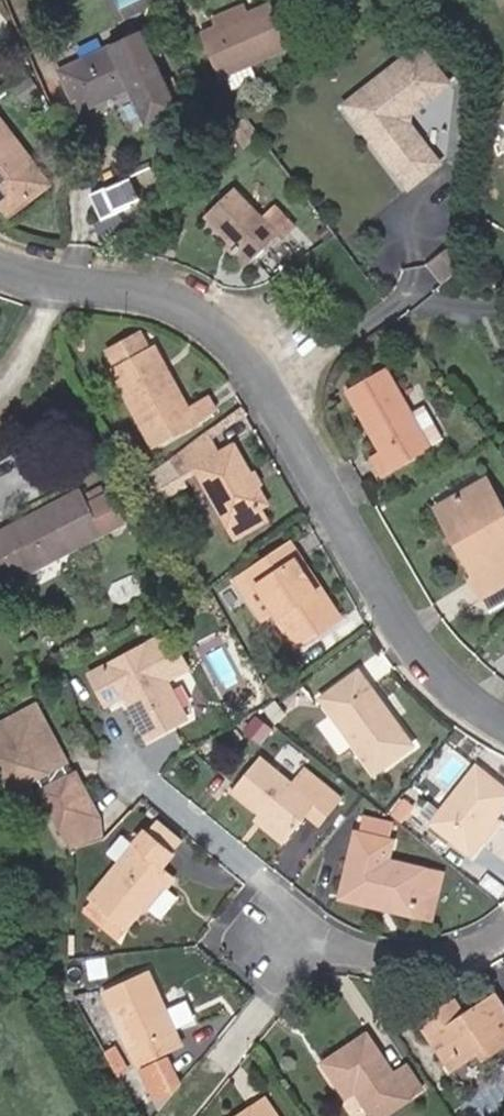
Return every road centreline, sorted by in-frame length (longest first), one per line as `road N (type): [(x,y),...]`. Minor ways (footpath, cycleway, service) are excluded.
road 1 (residential): [(503,720),(410,641),(270,394),(233,345),(184,308),(0,266)]
road 2 (residential): [(503,942),(439,964),(280,927)]

